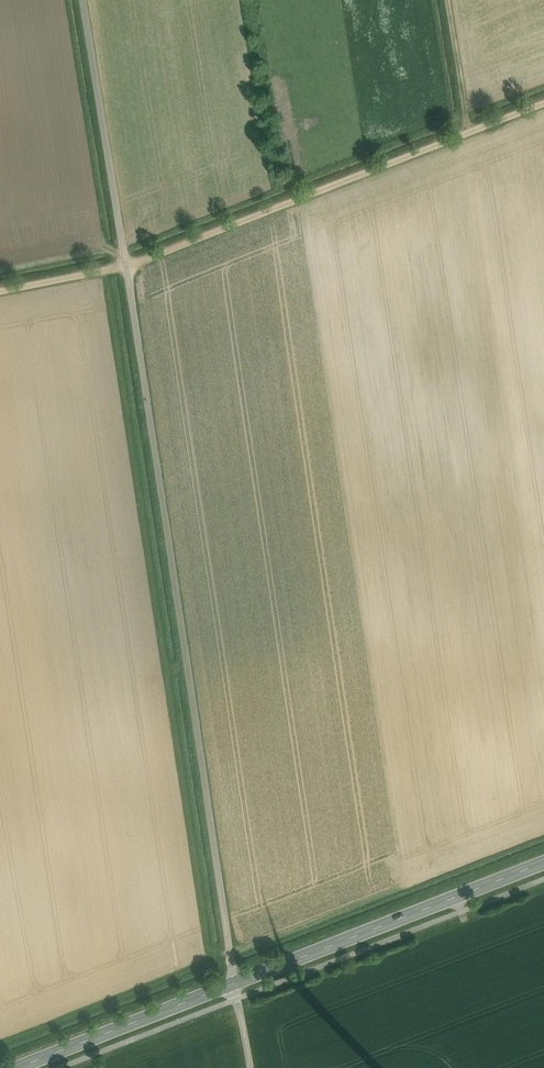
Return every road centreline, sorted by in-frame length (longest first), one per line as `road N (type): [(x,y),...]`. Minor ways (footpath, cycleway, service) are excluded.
road 1 (track): [(83,0),(252,1067)]
road 2 (track): [(543,103),(127,266),(0,291)]
road 3 (secondary): [(543,863),(15,1067)]
road 4 (track): [(465,134),(446,0)]

